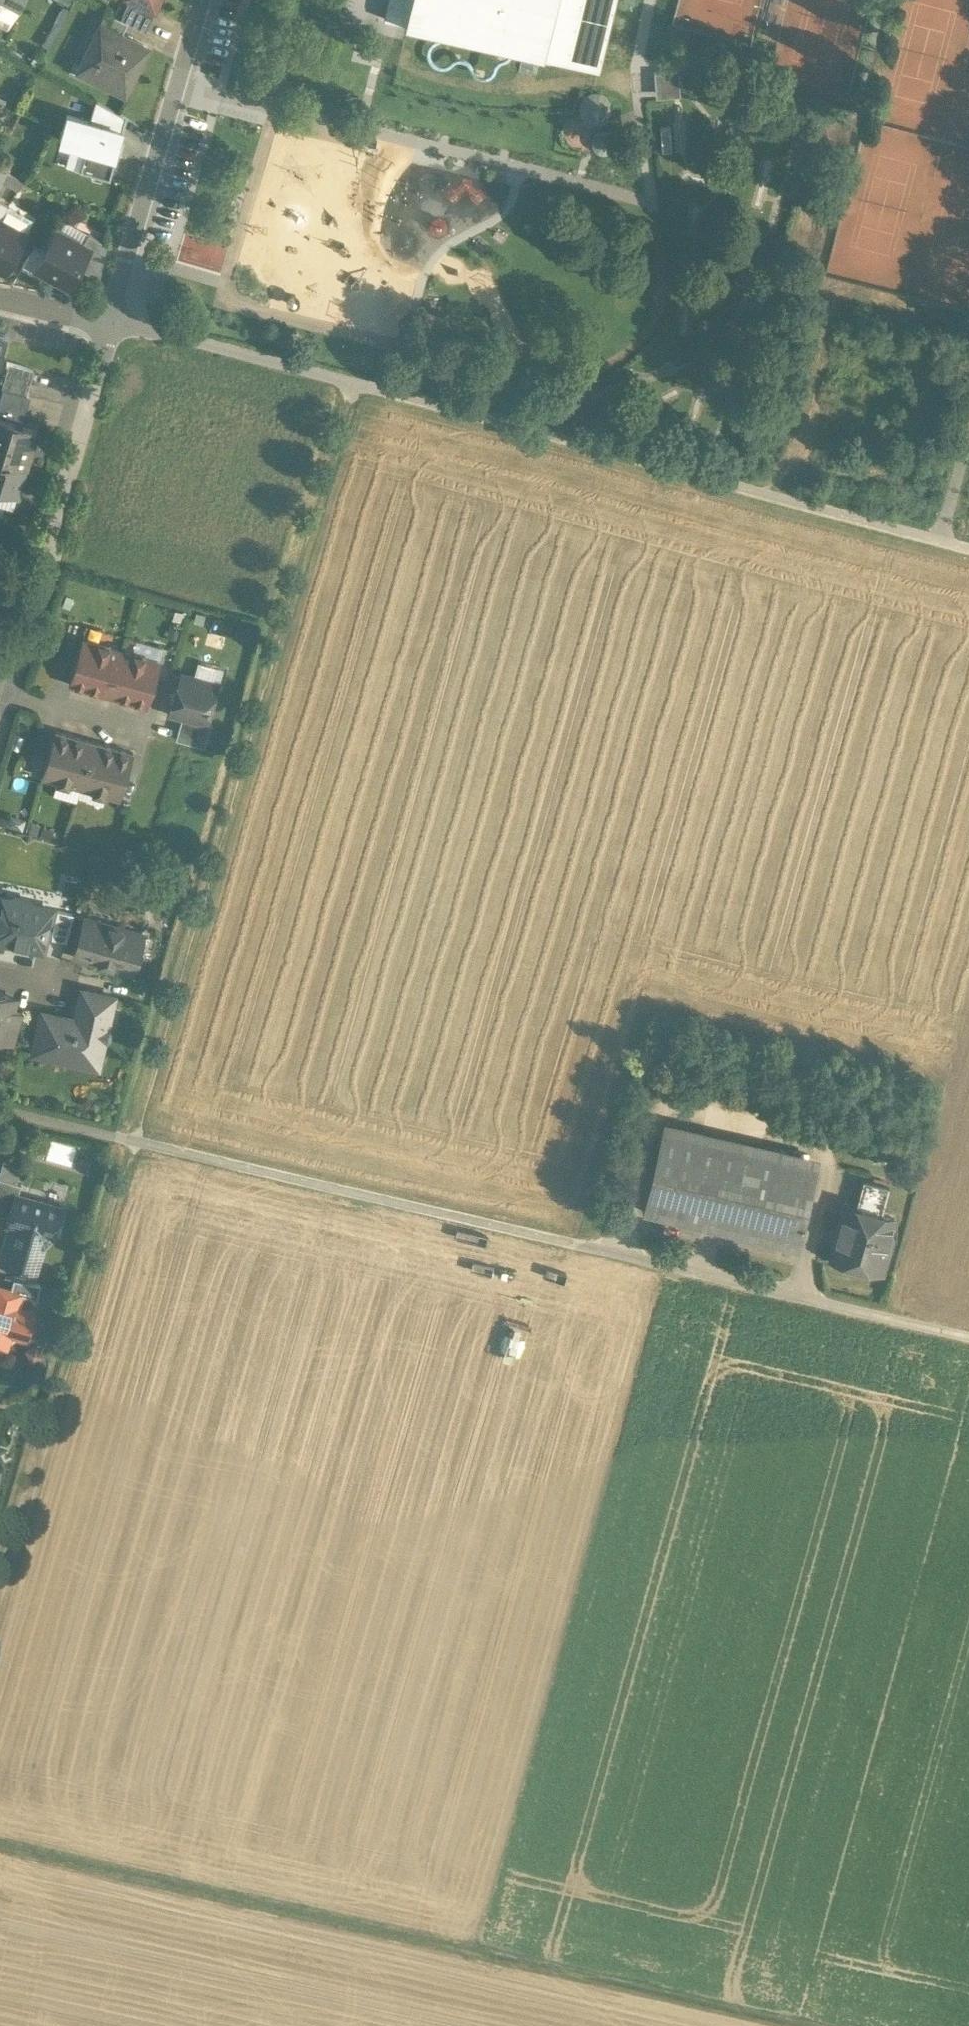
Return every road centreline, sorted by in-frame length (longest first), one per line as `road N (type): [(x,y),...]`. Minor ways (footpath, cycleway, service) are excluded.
road 1 (track): [(0,1603),(354,386)]
road 2 (track): [(0,1113),(968,1339)]
road 3 (track): [(106,323),(968,548)]
road 4 (track): [(0,1846),(801,2025)]
road 5 (track): [(624,1258),(646,1125),(665,1105),(806,1133),(827,1153),(827,1187),(800,1300)]
road 6 (residential): [(0,705),(106,323)]
road 7 (residential): [(106,323),(203,0)]

